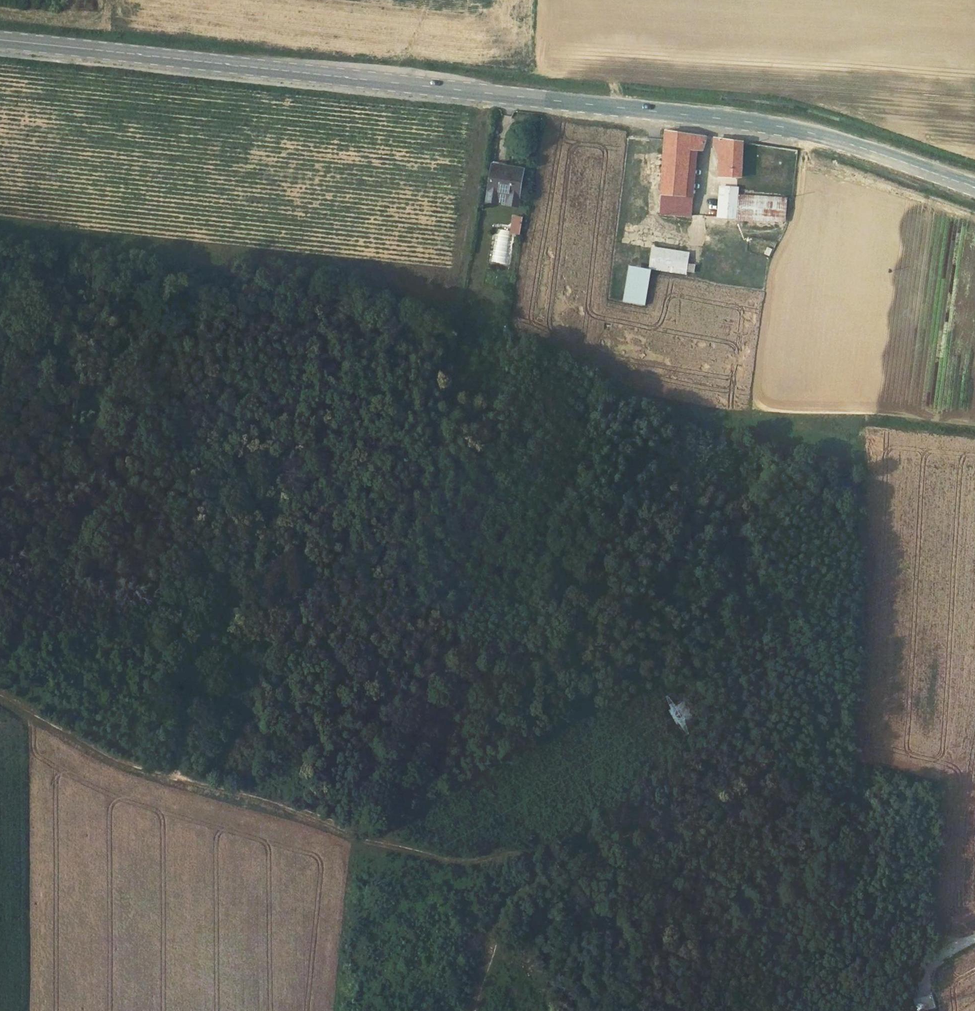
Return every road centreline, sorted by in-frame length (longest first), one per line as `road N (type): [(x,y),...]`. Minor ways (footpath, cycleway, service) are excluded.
road 1 (tertiary): [(0,39),(762,127),(974,188)]
road 2 (track): [(0,695),(141,768),(458,861),(518,854),(529,861)]
road 3 (track): [(529,861),(479,1010)]

